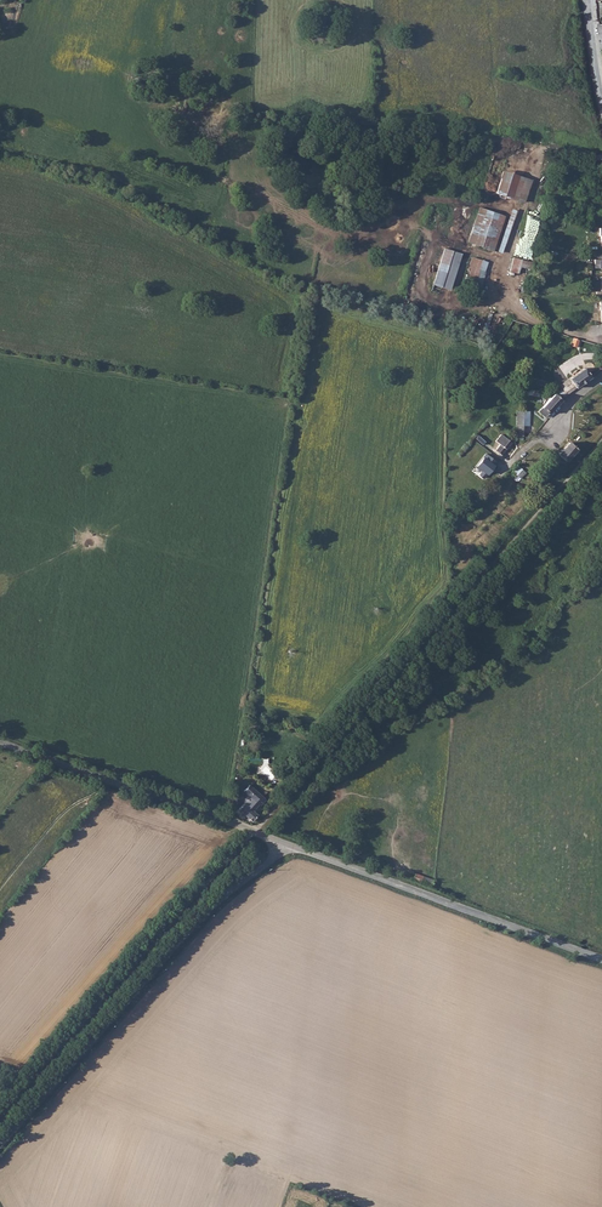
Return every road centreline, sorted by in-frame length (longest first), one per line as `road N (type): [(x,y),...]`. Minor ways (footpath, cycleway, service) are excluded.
road 1 (unclassified): [(0,1144),(225,894),(288,845)]
road 2 (unclassified): [(601,958),(288,845)]
road 3 (unclassified): [(288,845),(0,742)]
road 4 (residential): [(507,467),(553,436),(575,396),(601,378)]

